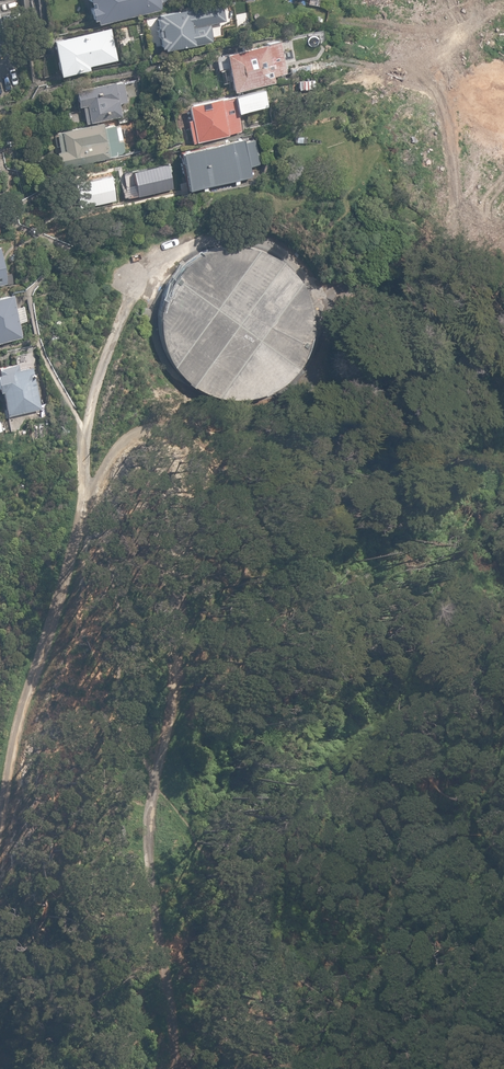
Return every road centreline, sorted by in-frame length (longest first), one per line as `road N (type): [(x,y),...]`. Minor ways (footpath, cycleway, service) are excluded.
road 1 (track): [(155,781),(209,477),(200,447),(119,425),(86,486)]
road 2 (track): [(155,781),(156,944),(178,1068)]
road 3 (track): [(325,286),(382,274),(447,231),(502,257)]

